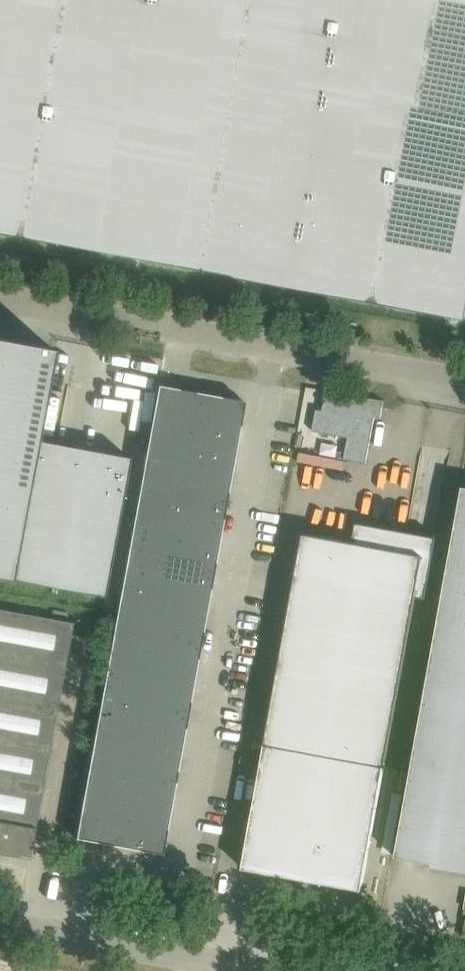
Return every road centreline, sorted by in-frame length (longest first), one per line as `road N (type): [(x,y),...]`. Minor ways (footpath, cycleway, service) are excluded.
road 1 (unclassified): [(464,384),(0,299)]
road 2 (unclassified): [(264,970),(0,923)]

